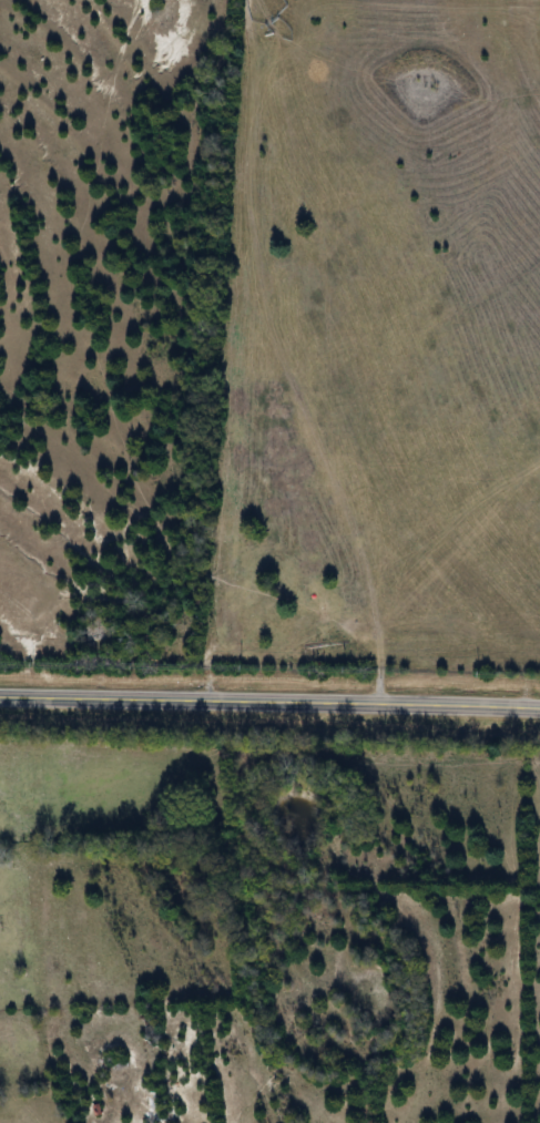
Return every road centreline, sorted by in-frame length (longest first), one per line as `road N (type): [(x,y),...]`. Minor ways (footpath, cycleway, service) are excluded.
road 1 (secondary): [(0,695),(539,704)]

